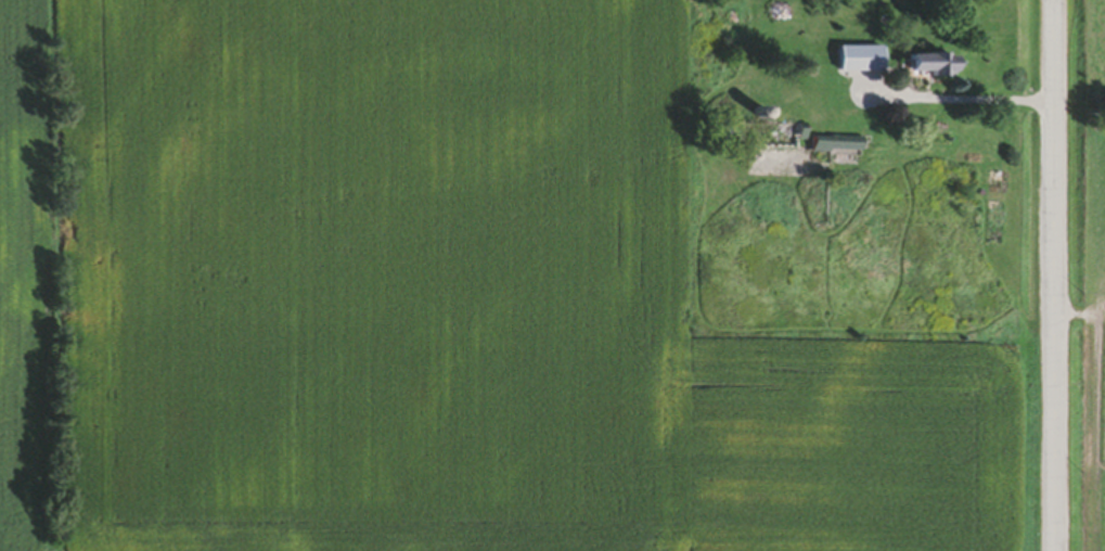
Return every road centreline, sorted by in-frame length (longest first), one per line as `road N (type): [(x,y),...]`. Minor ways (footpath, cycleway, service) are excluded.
road 1 (tertiary): [(1056,550),(1053,0)]

